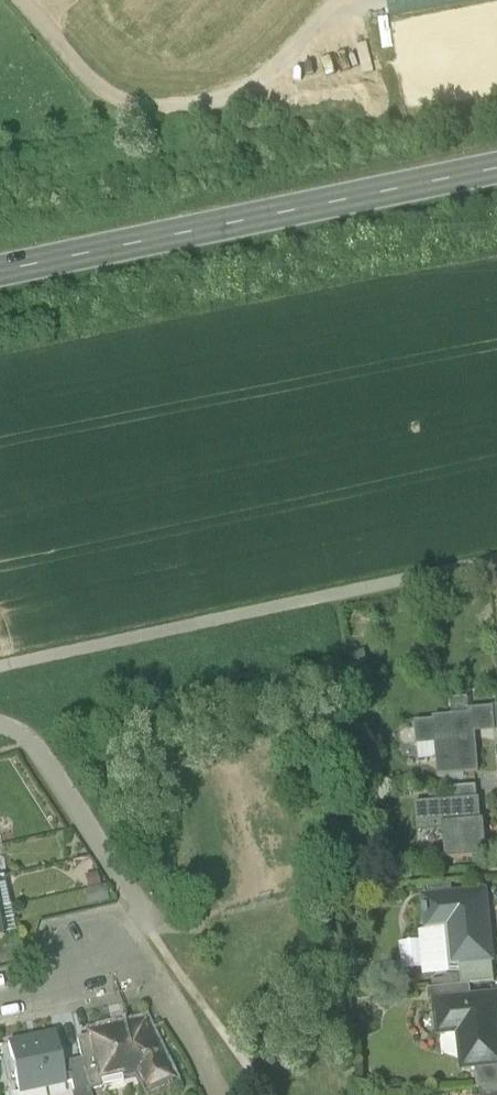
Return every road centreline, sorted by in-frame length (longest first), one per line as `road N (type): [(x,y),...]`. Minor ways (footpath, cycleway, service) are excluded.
road 1 (track): [(0,669),(496,562)]
road 2 (secondary): [(496,171),(0,271)]
road 3 (residential): [(0,1002),(36,994),(92,964),(130,970),(161,996),(216,1094)]
road 4 (unclassified): [(0,727),(20,735),(134,903)]

